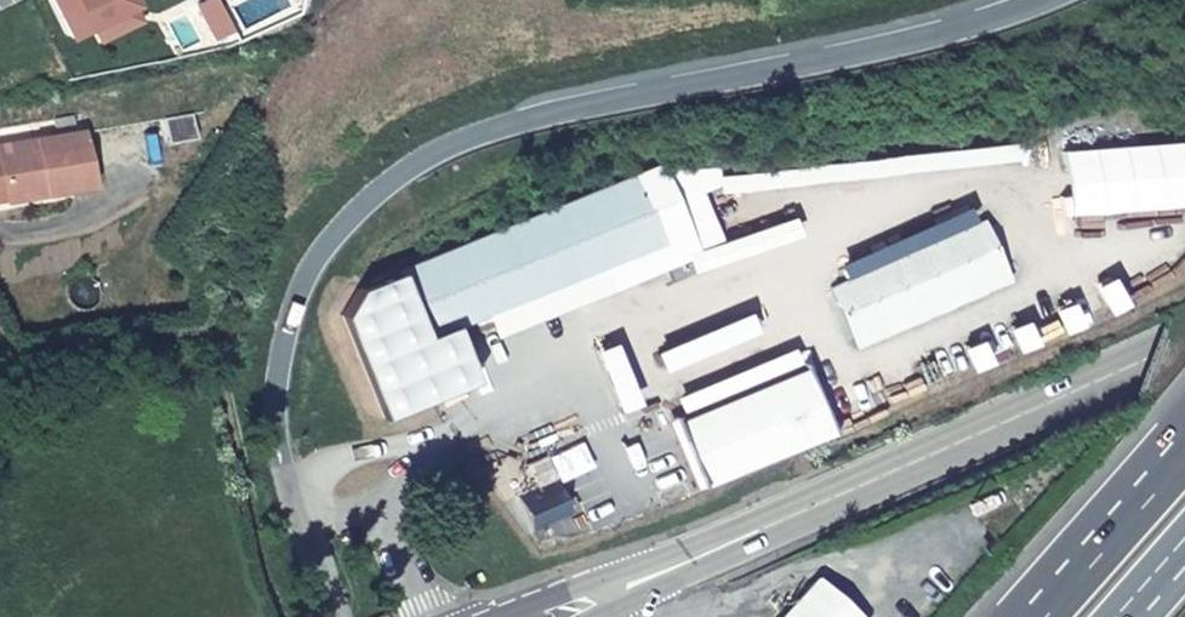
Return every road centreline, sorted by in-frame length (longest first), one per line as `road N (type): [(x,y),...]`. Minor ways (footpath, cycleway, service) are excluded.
road 1 (motorway): [(1039,0),(904,42),(554,112),(469,136),(398,174),(336,231),(301,286),(275,405),(291,515),(331,616)]
road 2 (tertiary): [(1184,349),(607,596)]
road 3 (trunk): [(1184,439),(1032,616)]
road 4 (residential): [(428,616),(390,517),(393,491),(407,465),(448,435)]

